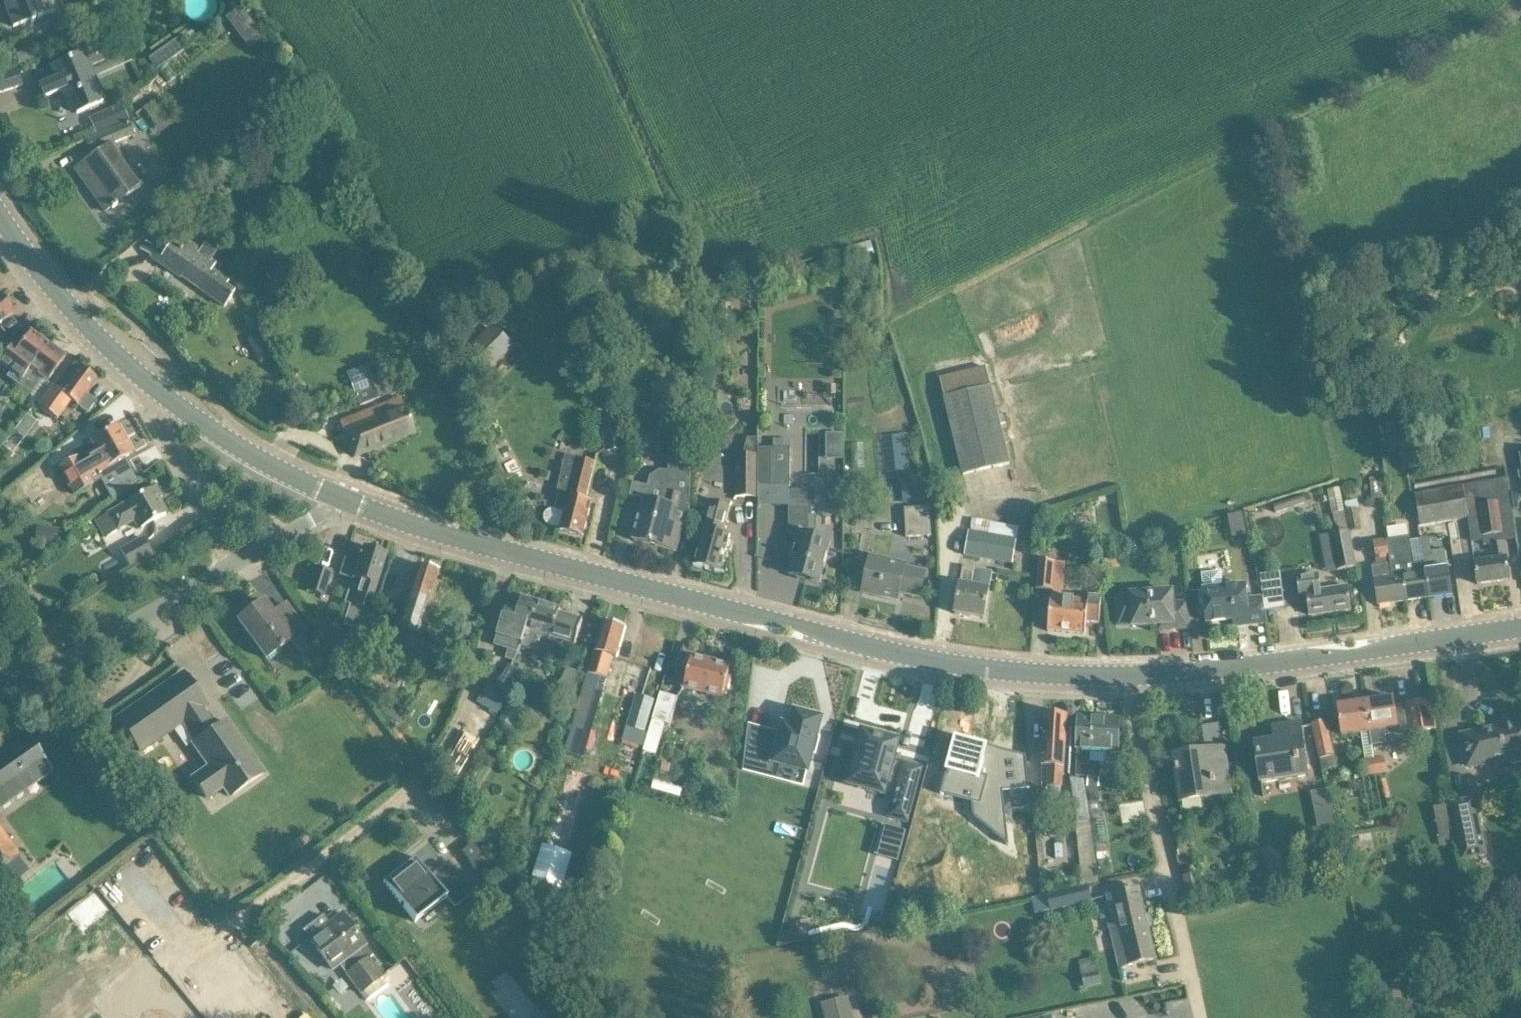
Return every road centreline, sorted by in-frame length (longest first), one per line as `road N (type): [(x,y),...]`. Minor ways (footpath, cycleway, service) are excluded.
road 1 (unclassified): [(1130,677),(1034,676),(827,638),(516,557),(343,501)]
road 2 (unclassified): [(343,501),(244,453),(145,382),(54,297),(0,225)]
road 3 (unclassified): [(1130,677),(1204,674),(1520,628)]
road 4 (unclassified): [(0,683),(39,674),(131,627),(343,501)]
road 5 (unclassified): [(1200,1017),(1130,677)]

